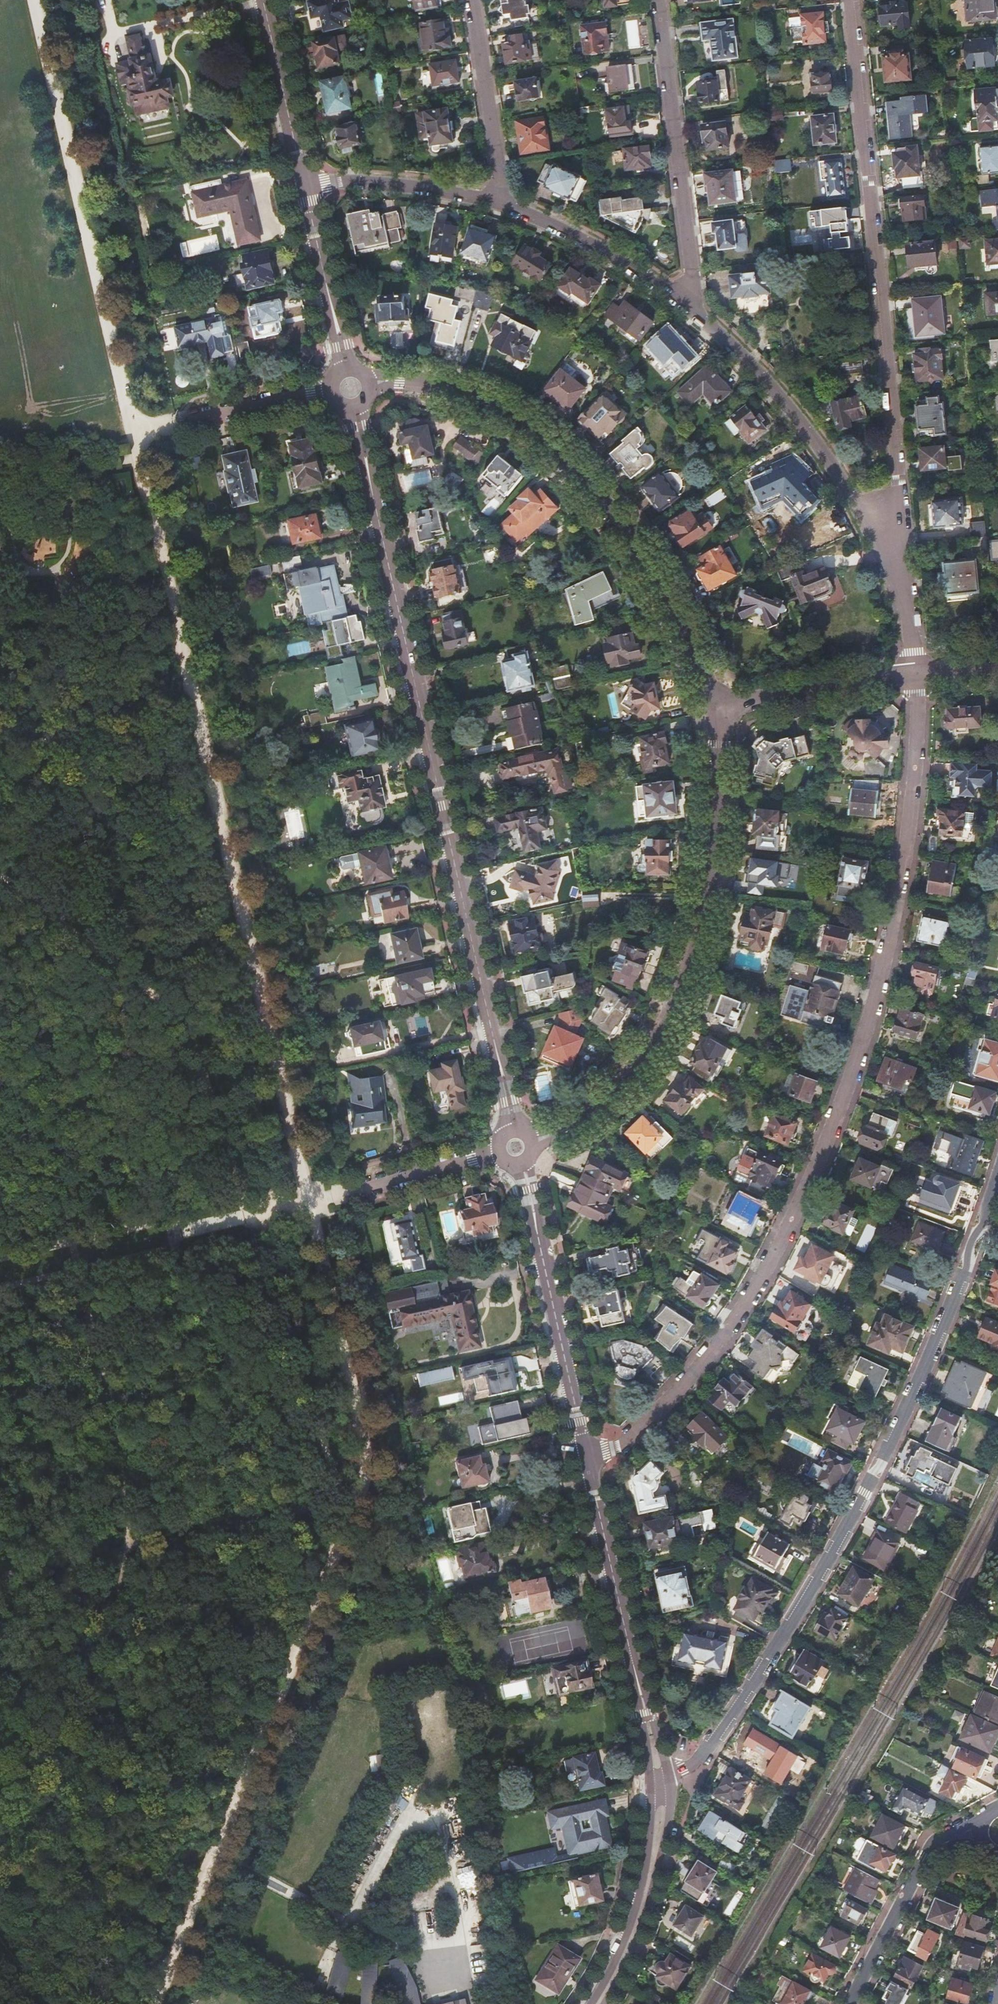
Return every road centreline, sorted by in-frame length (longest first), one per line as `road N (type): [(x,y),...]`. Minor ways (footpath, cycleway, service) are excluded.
road 1 (track): [(35,0),(344,1349),(364,1461),(358,1503)]
road 2 (residential): [(918,674),(909,855),(860,1061),(826,1150),(793,1227),(705,1364),(628,1439),(586,1452)]
road 3 (secondary): [(519,1147),(351,388)]
road 4 (residential): [(997,1192),(927,1370),(807,1604),(699,1758),(669,1776)]
road 5 (residential): [(904,573),(853,0)]
road 6 (track): [(158,2003),(358,1503)]
road 7 (residential): [(351,388),(399,381),(451,390),(553,450),(632,539),(718,706)]
road 8 (residential): [(718,706),(716,867),(676,1011),(607,1101),(566,1131),(519,1147)]
road 9 (track): [(249,1215),(202,1036),(0,871)]
road 10 (track): [(0,1576),(358,1503)]
road 11 (residential): [(904,573),(841,474),(751,364),(691,310)]
road 12 (secondary): [(586,1452),(519,1147)]
road 13 (residential): [(691,310),(656,0)]
road 14 (track): [(336,1505),(249,1215)]
road 15 (secondary): [(606,2003),(648,1910),(670,1811),(669,1776)]
road 16 (secondary): [(651,1787),(642,1884),(621,1950),(591,2003)]
road 17 (residential): [(976,1831),(934,1850),(918,1871),(848,2003)]
road 18 (residential): [(691,310),(610,253),(503,201)]
road 19 (secondary): [(633,1662),(586,1452)]
road 20 (secondary): [(351,388),(304,182)]
road 21 (residential): [(503,201),(471,0)]
road 22 (tertiary): [(918,674),(866,676),(718,706)]
road 23 (residential): [(503,201),(304,182)]
road 24 (secondary): [(304,182),(263,0)]
road 25 (residential): [(519,1147),(355,1186)]
road 26 (residential): [(351,388),(206,415)]
road 27 (secondary): [(633,1662),(651,1787)]
road 28 (secondary): [(669,1776),(633,1662)]

